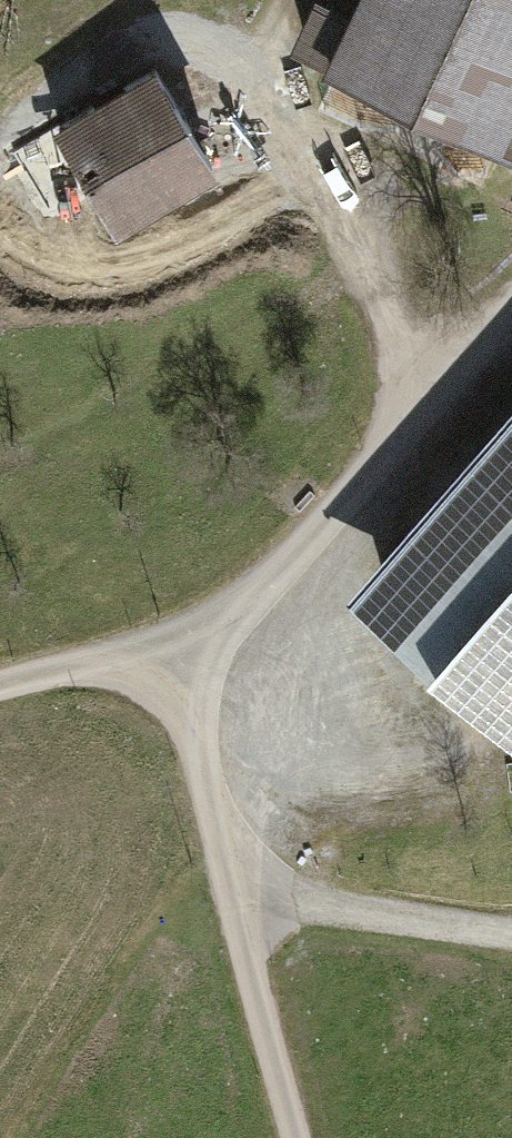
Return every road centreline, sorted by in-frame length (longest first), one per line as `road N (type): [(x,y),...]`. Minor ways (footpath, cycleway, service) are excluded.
road 1 (track): [(0,122),(111,51),(168,28),(230,52),(312,221),(422,399)]
road 2 (track): [(511,297),(280,562),(177,658)]
road 3 (track): [(223,897),(511,948)]
road 4 (track): [(223,897),(291,1137)]
road 5 (track): [(177,658),(223,897)]
road 6 (track): [(177,658),(0,699)]

